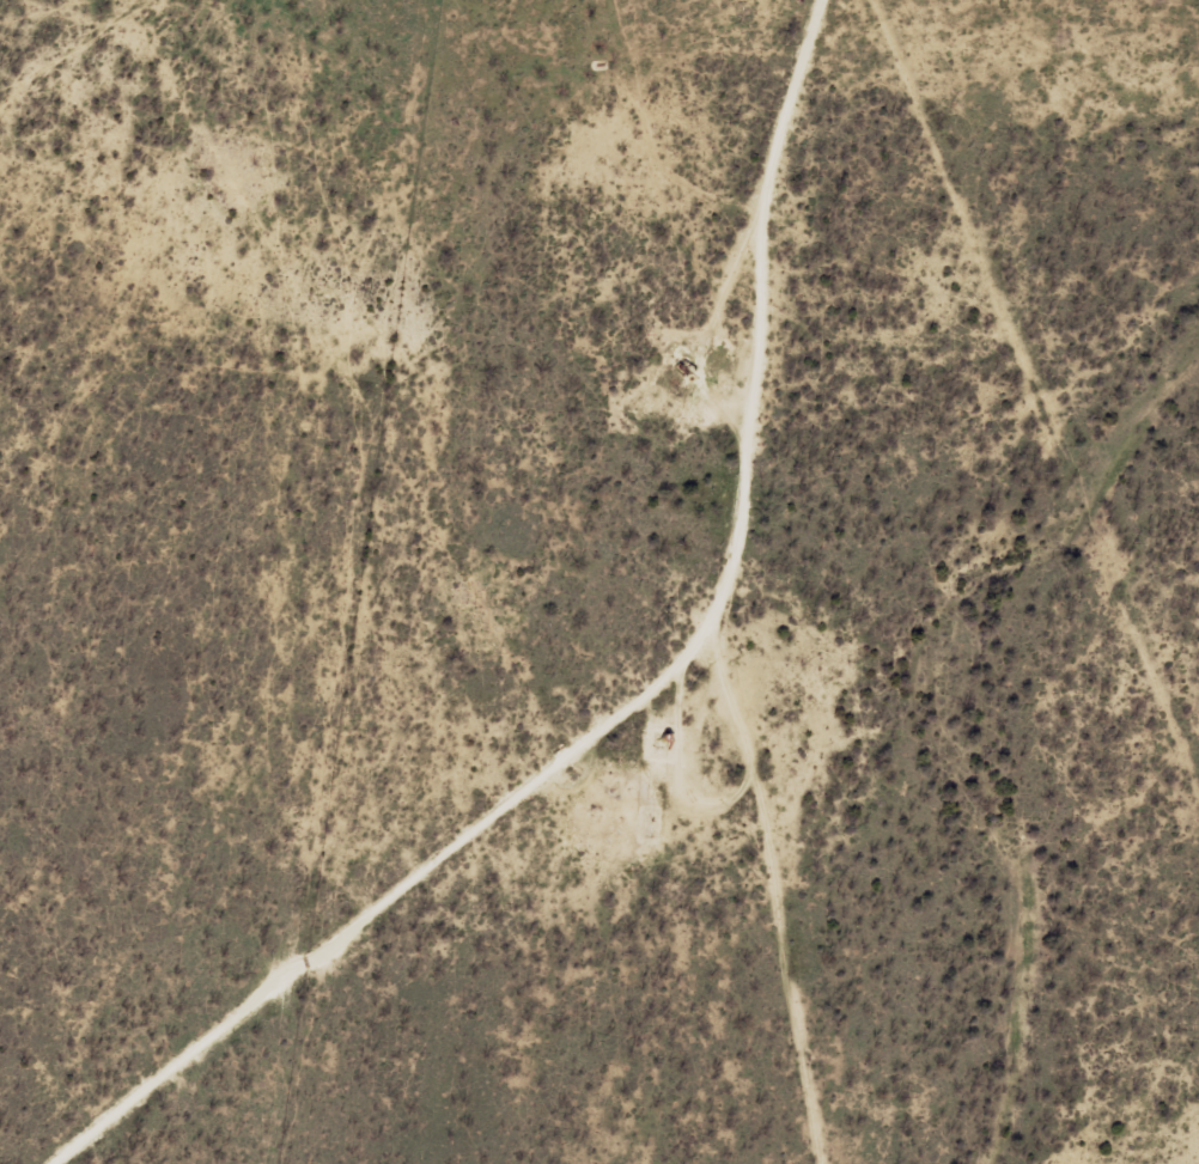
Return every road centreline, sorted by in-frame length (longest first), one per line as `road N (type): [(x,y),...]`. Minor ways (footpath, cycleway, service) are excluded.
road 1 (track): [(60,1163),(795,634),(798,469),(912,0)]
road 2 (track): [(833,1163),(793,733),(795,634)]

